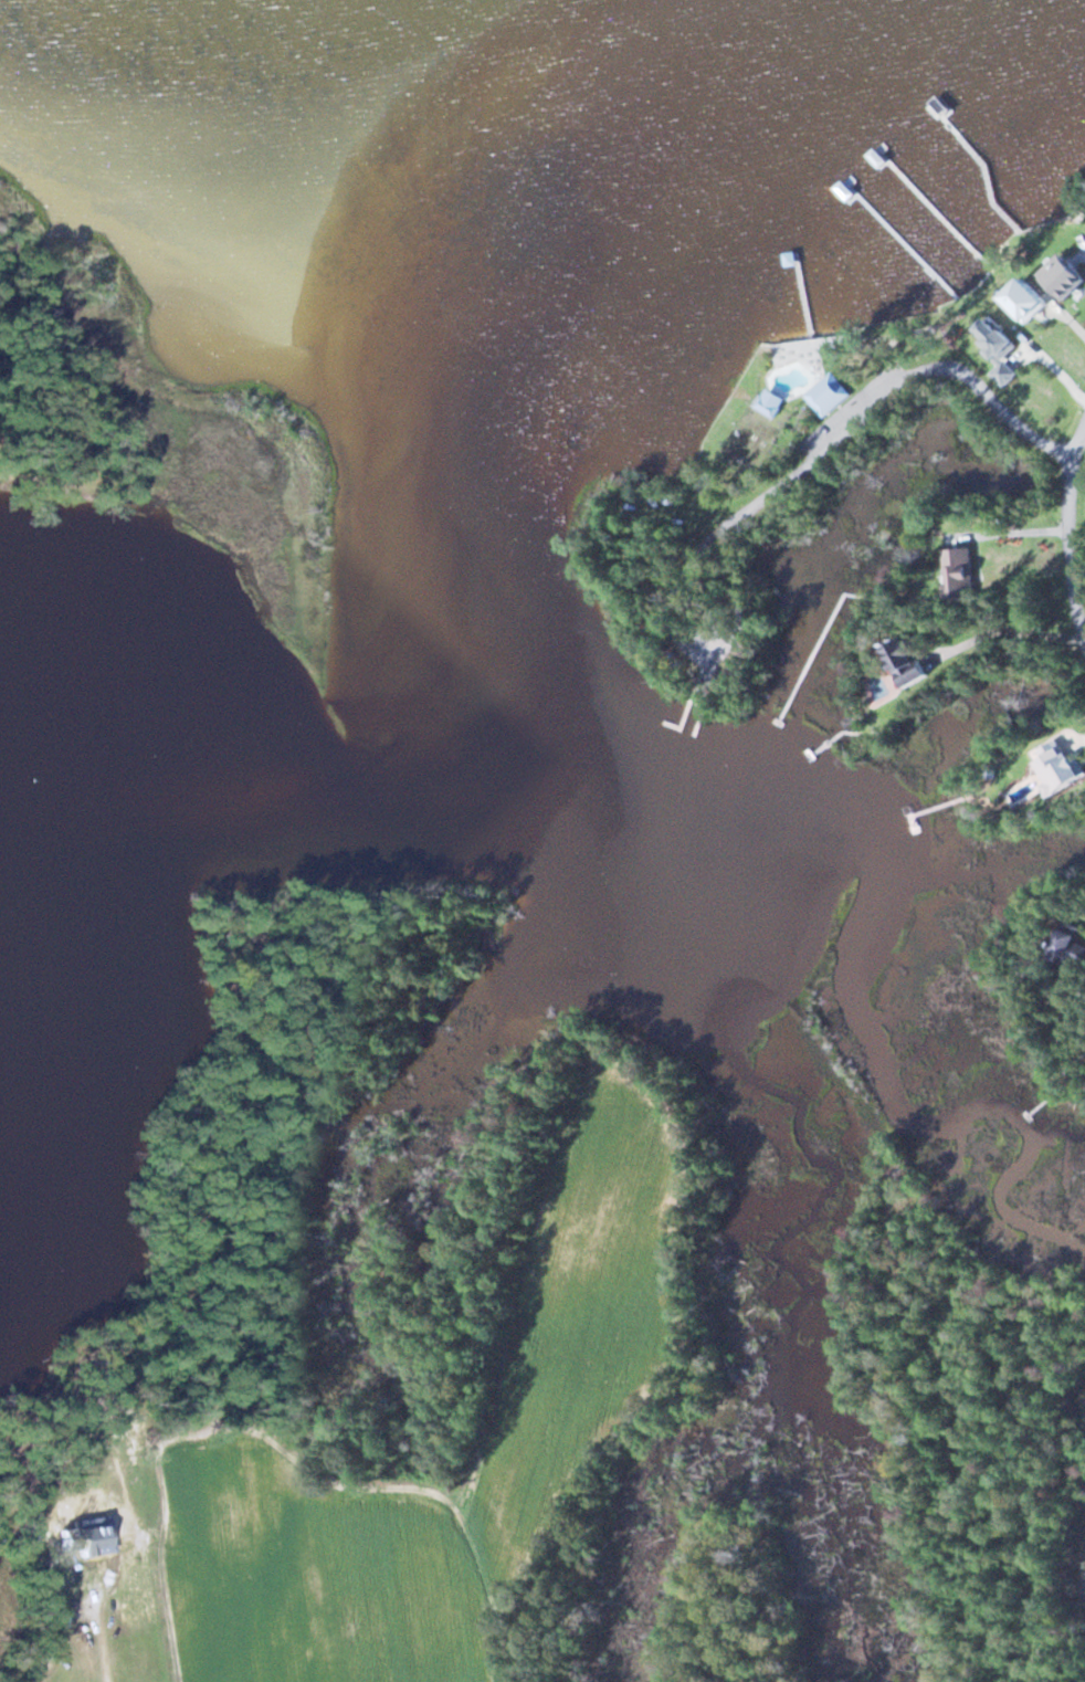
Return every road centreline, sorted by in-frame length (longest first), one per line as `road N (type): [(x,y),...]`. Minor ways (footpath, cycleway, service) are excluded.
road 1 (residential): [(1084,640),(1072,569),(1084,428)]

